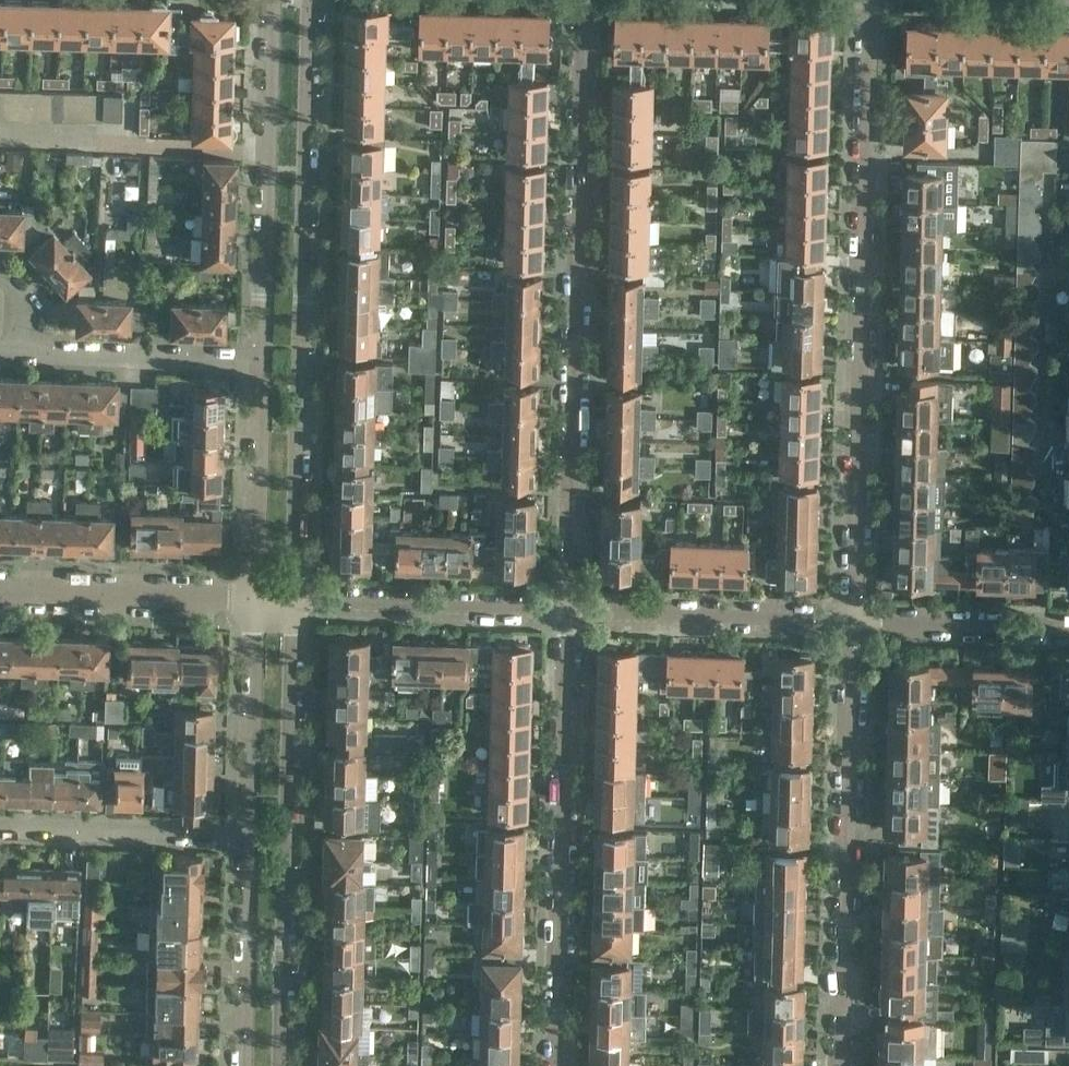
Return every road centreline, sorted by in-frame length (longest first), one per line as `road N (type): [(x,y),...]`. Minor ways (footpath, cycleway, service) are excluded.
road 1 (residential): [(869,0),(853,626)]
road 2 (residential): [(559,610),(583,0)]
road 3 (residential): [(291,600),(312,0)]
road 4 (residential): [(278,1065),(291,600)]
road 5 (residential): [(557,1065),(559,610)]
road 6 (unclassified): [(853,626),(839,1065)]
road 7 (unclassified): [(853,626),(559,610)]
road 8 (residential): [(559,610),(291,600)]
road 9 (residential): [(262,144),(0,134)]
road 10 (residential): [(0,591),(256,604)]
road 11 (residential): [(0,829),(249,835)]
road 12 (residential): [(256,363),(256,604)]
road 13 (residential): [(256,604),(249,835)]
road 14 (residential): [(249,835),(244,1065)]
road 15 (residential): [(256,363),(32,349)]
road 16 (residential): [(262,144),(256,363)]
road 17 (unclassified): [(1068,633),(853,626)]
road 18 (residential): [(262,144),(268,0)]

